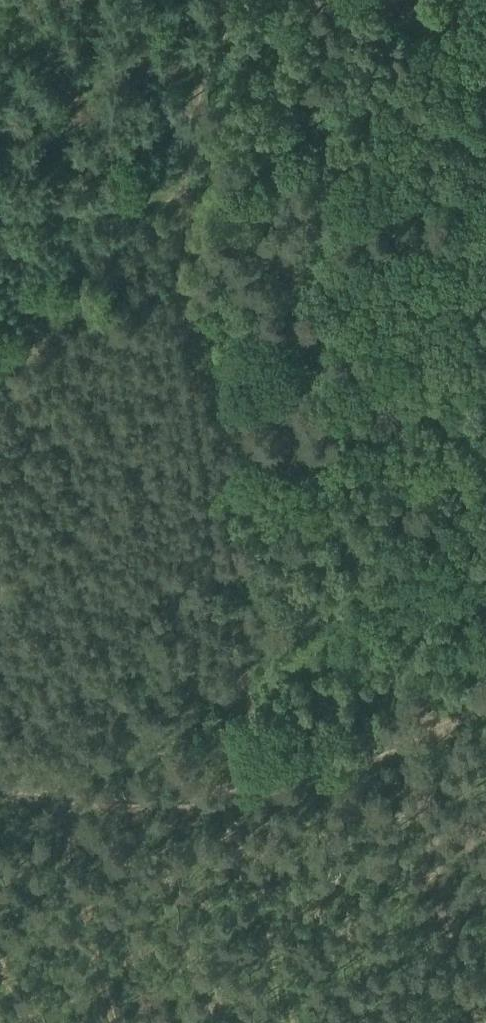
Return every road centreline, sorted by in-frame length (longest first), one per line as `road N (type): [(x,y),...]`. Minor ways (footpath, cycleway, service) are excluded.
road 1 (track): [(244,803),(171,211)]
road 2 (track): [(0,799),(233,806),(485,712)]
road 3 (track): [(230,0),(194,94),(171,211)]
road 4 (track): [(171,211),(0,220)]

